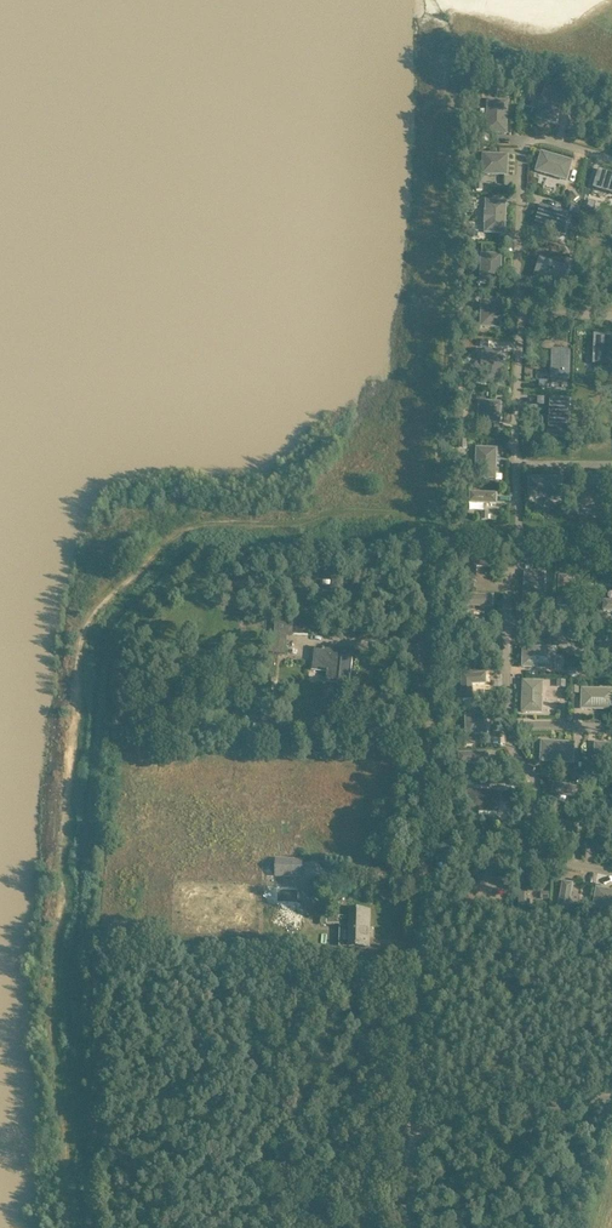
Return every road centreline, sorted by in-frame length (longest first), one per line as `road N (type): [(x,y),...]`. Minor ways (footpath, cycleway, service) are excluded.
road 1 (unclassified): [(611,1101),(413,1132)]

